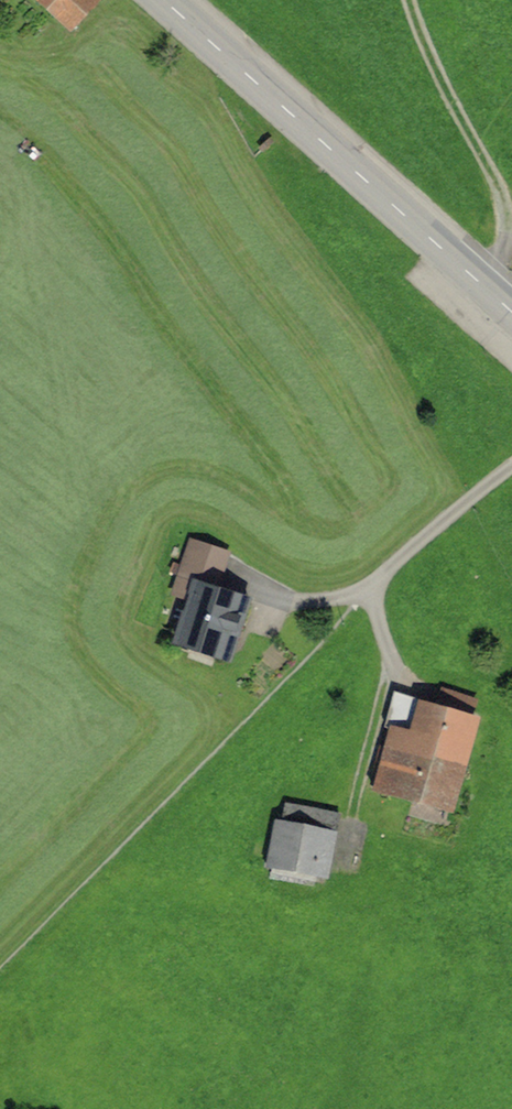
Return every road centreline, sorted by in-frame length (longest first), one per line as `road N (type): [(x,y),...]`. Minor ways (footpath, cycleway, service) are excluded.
road 1 (primary): [(164,0),(511,311)]
road 2 (track): [(409,0),(428,61),(504,199),(511,236),(486,287)]

